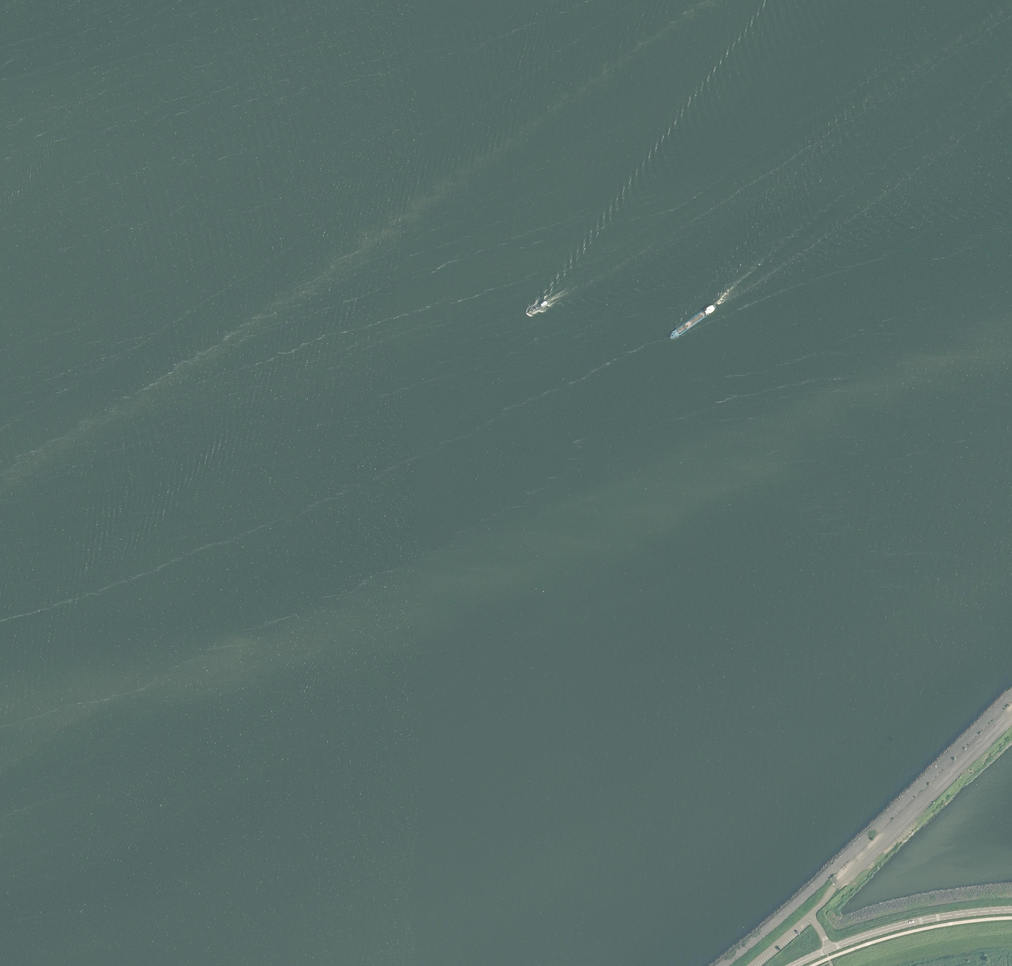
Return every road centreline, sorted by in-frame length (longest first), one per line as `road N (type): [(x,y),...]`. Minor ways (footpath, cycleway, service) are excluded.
road 1 (secondary): [(780,965),(892,923),(1011,906)]

